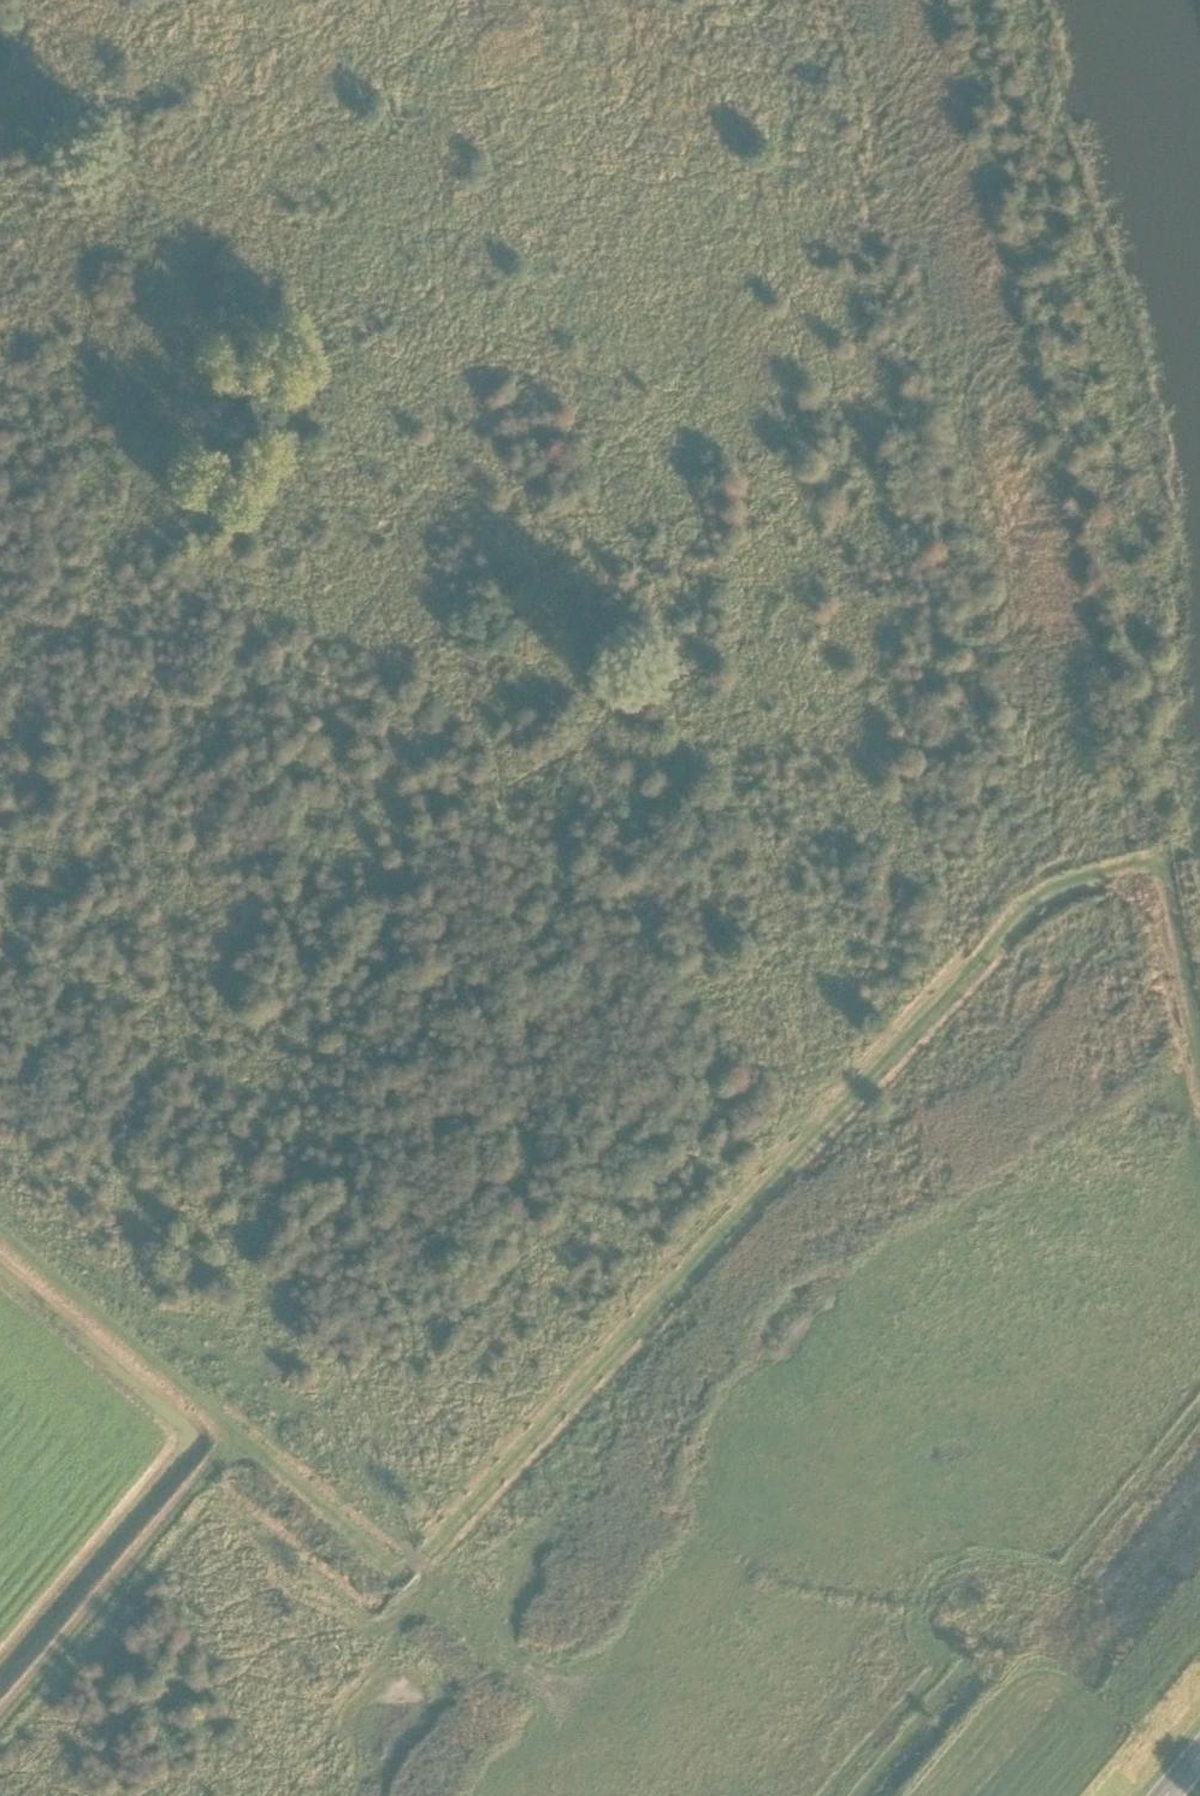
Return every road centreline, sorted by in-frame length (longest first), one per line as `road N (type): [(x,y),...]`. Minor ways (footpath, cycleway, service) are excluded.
road 1 (track): [(229,1423),(0,1709)]

